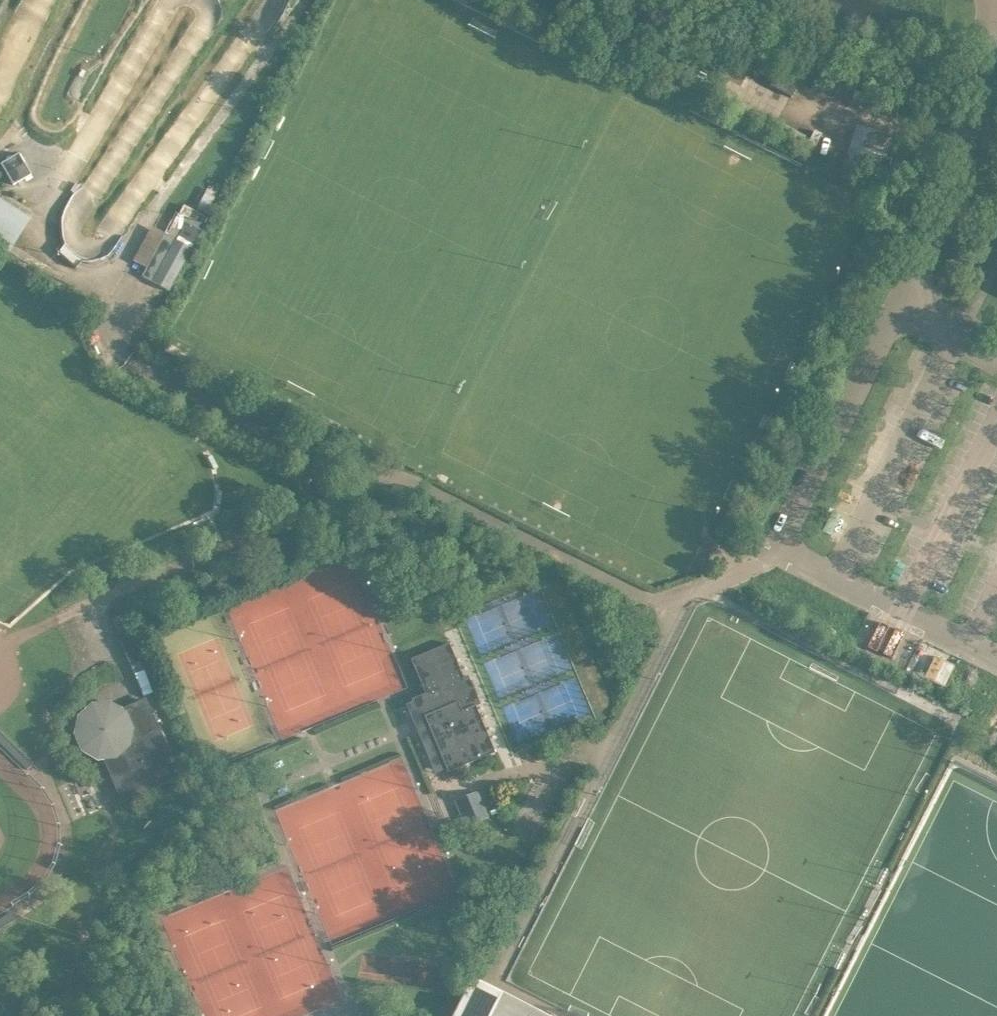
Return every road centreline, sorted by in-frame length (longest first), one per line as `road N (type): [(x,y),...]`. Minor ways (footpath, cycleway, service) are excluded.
road 1 (unclassified): [(774,548),(674,608),(412,478),(323,456),(124,359)]
road 2 (unclassified): [(894,308),(955,169),(994,0)]
road 3 (track): [(965,135),(778,91),(705,65)]
road 4 (unclassified): [(774,548),(894,308)]
road 5 (unclassified): [(774,548),(996,657)]

